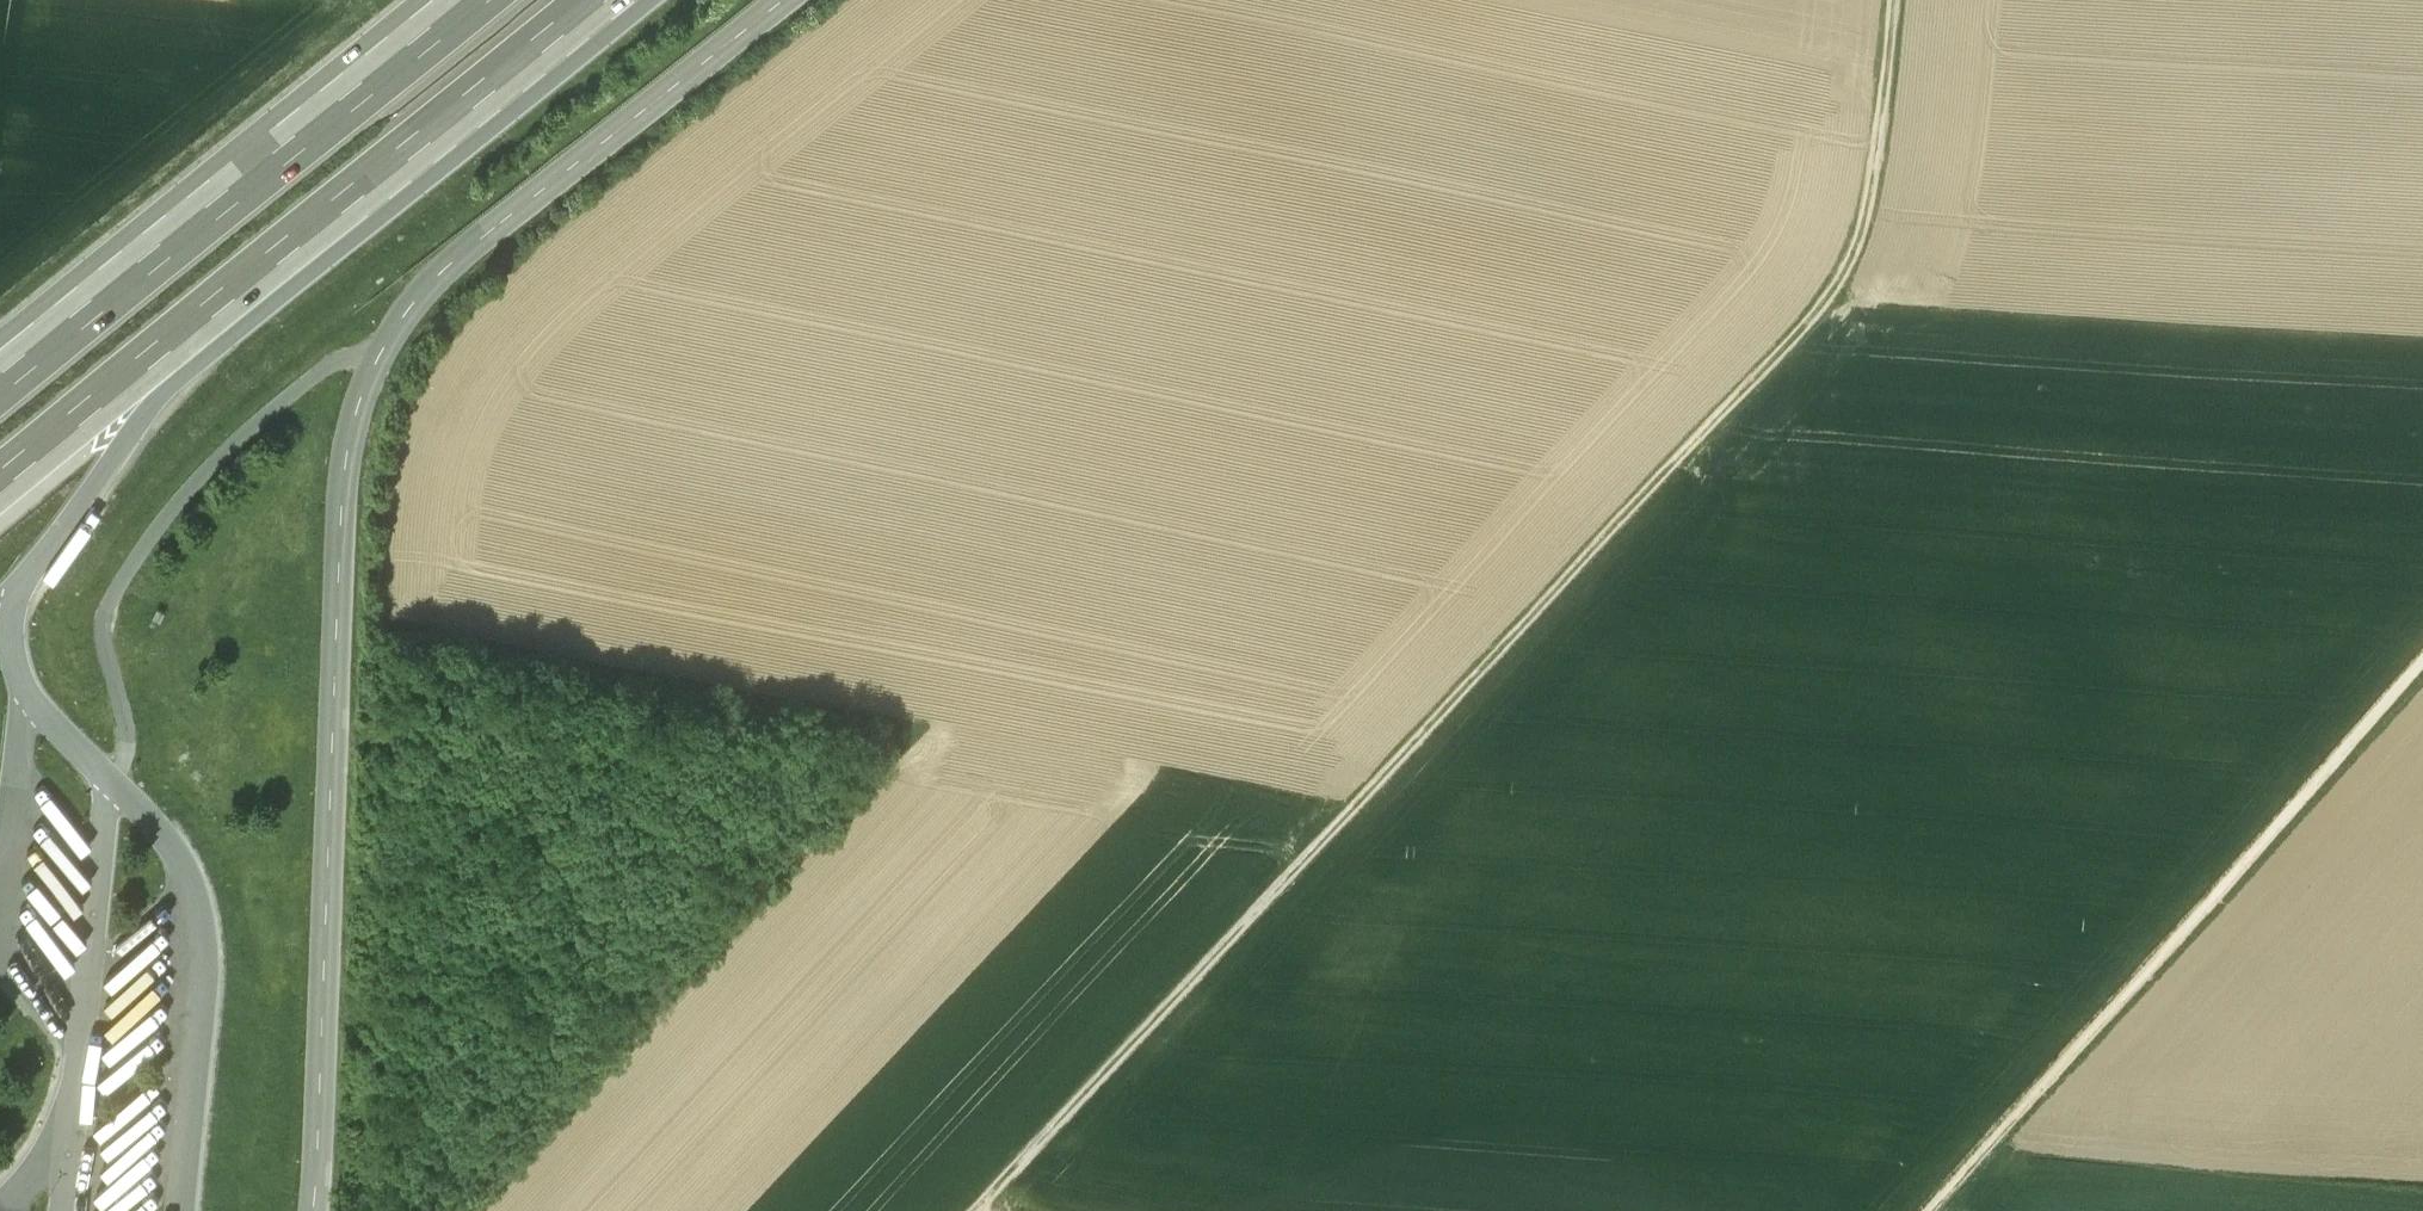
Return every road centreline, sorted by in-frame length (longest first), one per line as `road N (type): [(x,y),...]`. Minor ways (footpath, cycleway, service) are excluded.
road 1 (track): [(1897,0),(1891,80),(1828,287),(976,1210)]
road 2 (unclassified): [(784,0),(438,275),(397,323),(361,401),(346,467),(316,1210)]
road 3 (track): [(1937,1210),(2422,652)]
road 4 (motorway): [(463,0),(90,298)]
road 5 (motorway): [(236,295),(606,0)]
road 6 (motorway): [(0,486),(236,295)]
road 7 (motorway): [(94,493),(236,295)]

